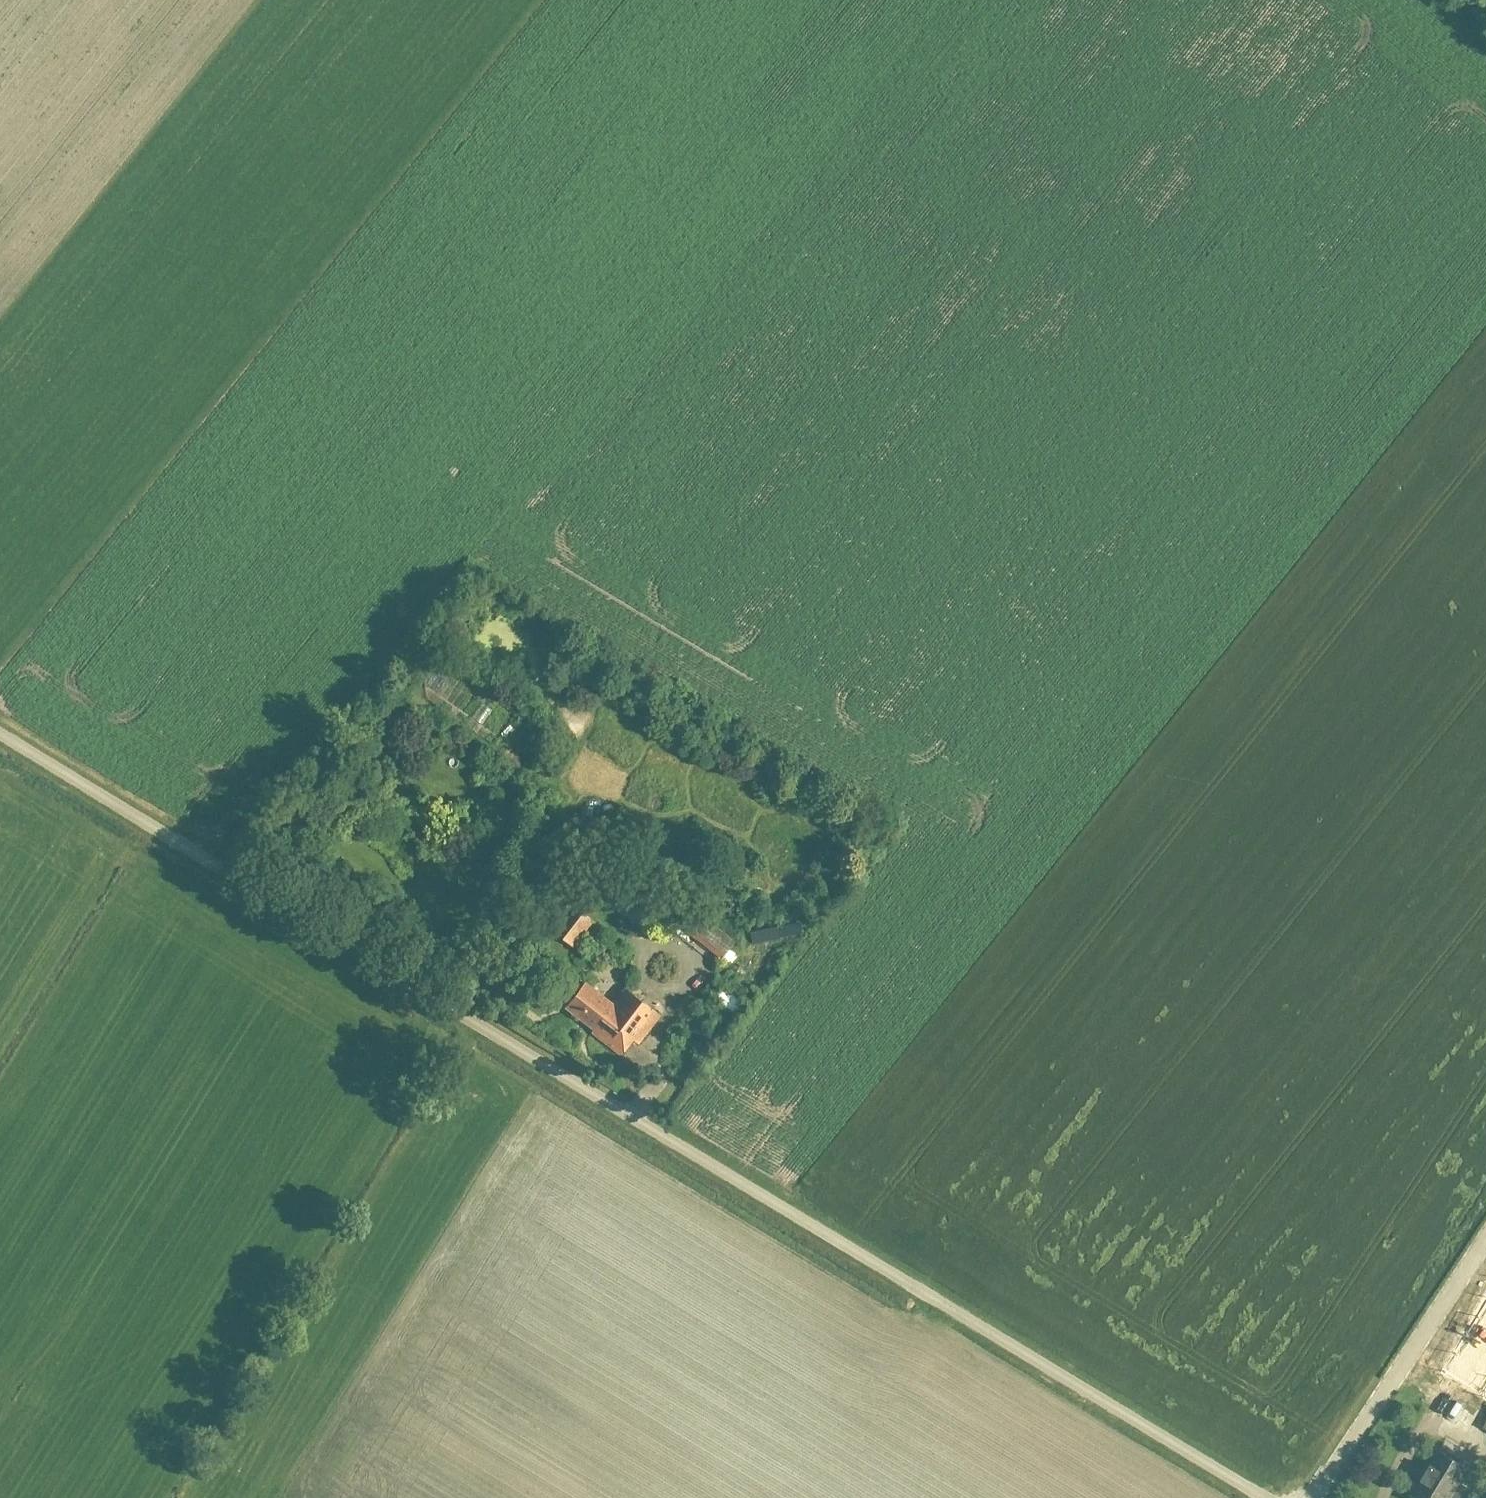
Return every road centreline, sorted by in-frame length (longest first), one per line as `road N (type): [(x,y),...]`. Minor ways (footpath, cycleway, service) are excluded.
road 1 (unclassified): [(1258,1497),(0,735)]

